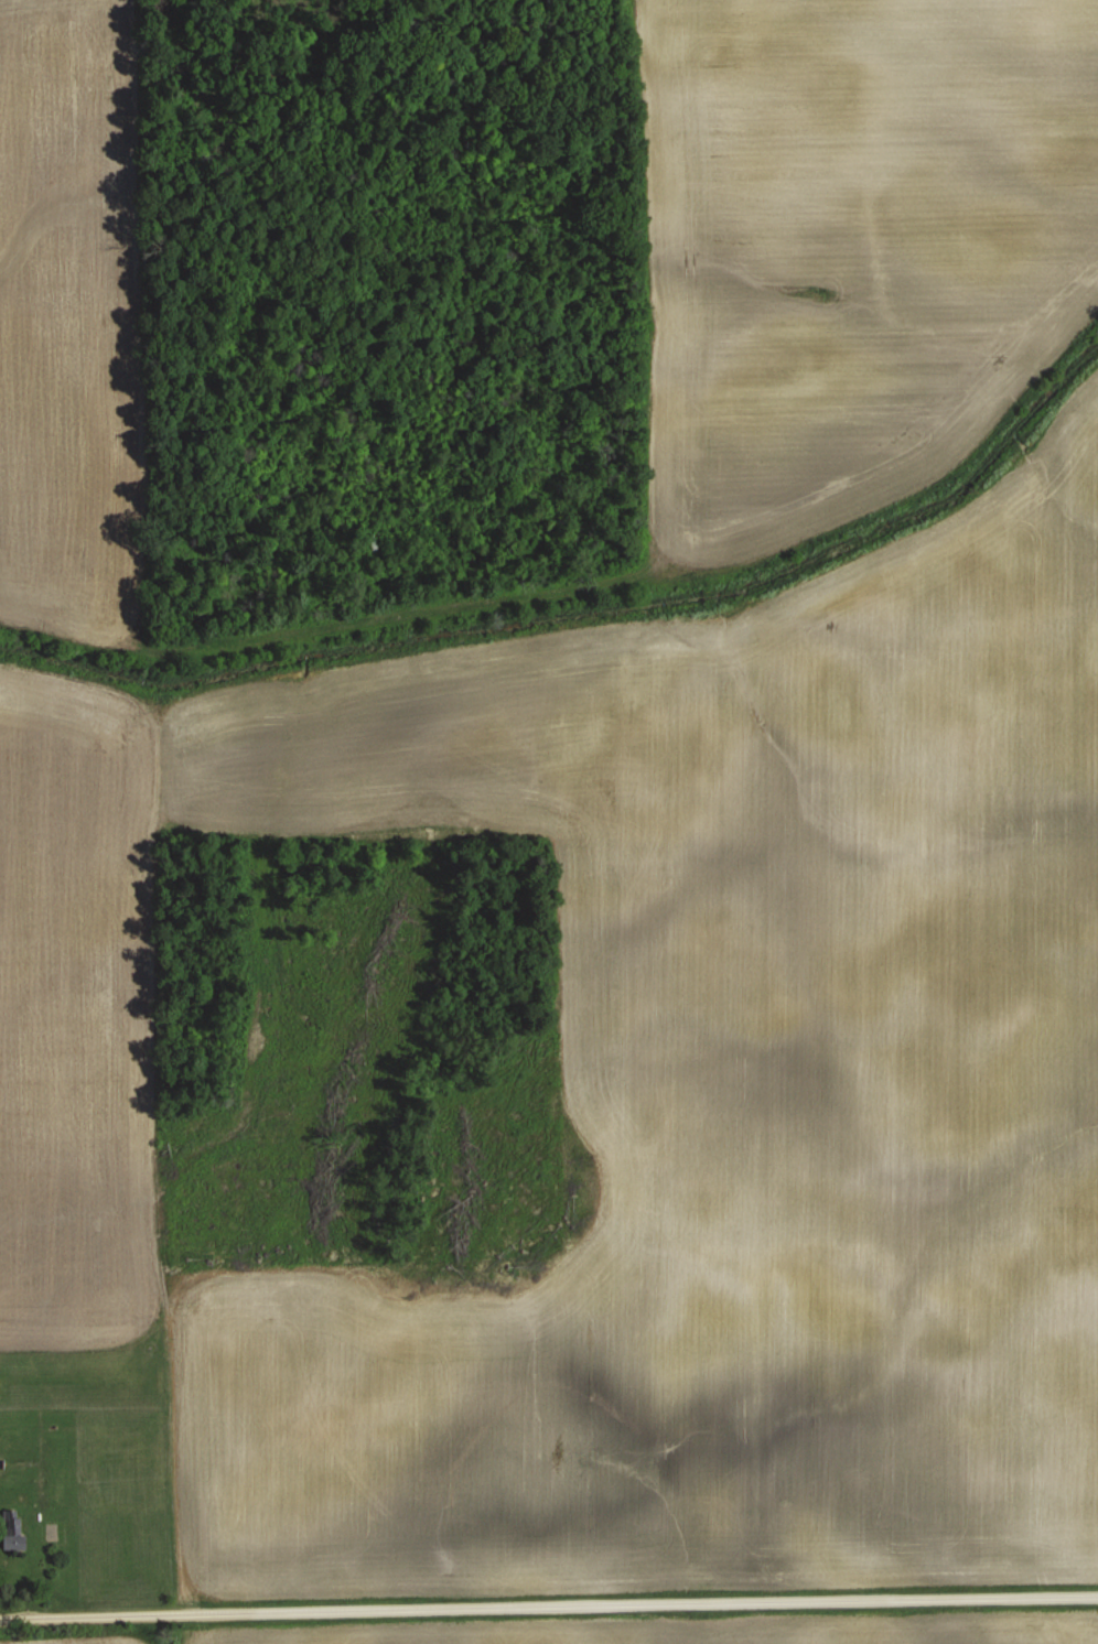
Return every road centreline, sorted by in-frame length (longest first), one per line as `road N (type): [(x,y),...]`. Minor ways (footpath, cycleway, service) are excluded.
road 1 (residential): [(0,1620),(1097,1596)]

